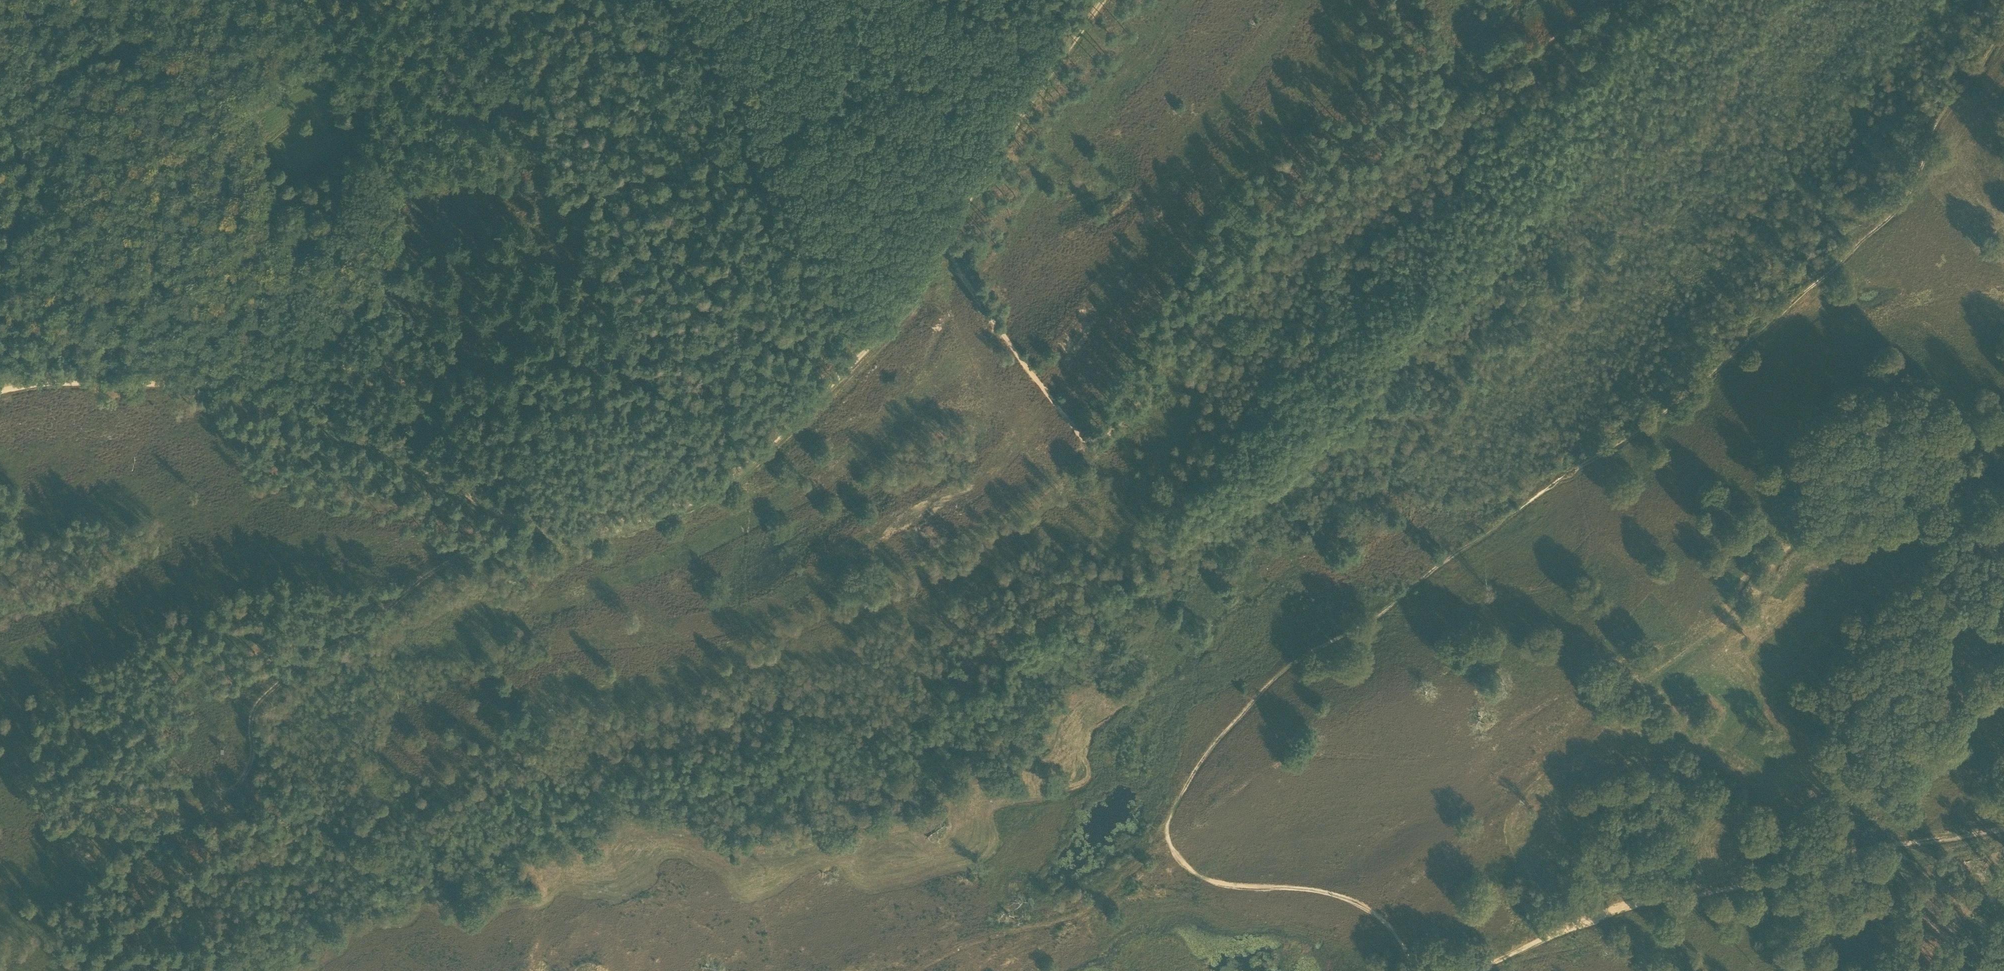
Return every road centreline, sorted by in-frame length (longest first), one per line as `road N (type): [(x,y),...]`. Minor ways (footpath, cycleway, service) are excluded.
road 1 (track): [(0,385),(46,375),(173,378),(345,422),(554,532),(649,515),(715,485),(883,330),(1010,126),(1104,0)]
road 2 (track): [(940,240),(1089,441),(1151,386),(1179,322),(1302,215),(1468,92),(1614,0)]
road 3 (track): [(1465,970),(1636,900),(1764,886),(2003,832)]
road 4 (track): [(524,520),(492,548),(447,567),(390,622),(309,670),(257,721),(264,758),(256,789),(267,828),(216,870)]

